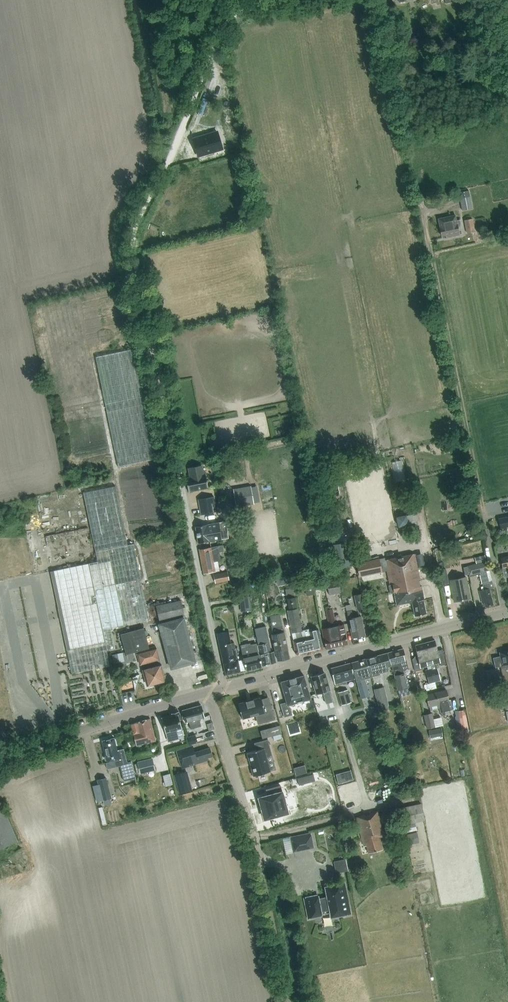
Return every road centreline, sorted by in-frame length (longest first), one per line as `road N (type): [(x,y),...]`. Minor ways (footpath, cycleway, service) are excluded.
road 1 (track): [(177,456),(137,274),(136,233),(220,26),(242,9),(278,0)]
road 2 (unclassified): [(505,613),(400,126)]
road 3 (unclassified): [(224,687),(505,613)]
road 4 (unclassified): [(224,687),(177,456)]
road 5 (unclassified): [(0,761),(209,692)]
road 6 (track): [(290,1001),(248,825)]
road 7 (unclassified): [(248,825),(209,692)]

